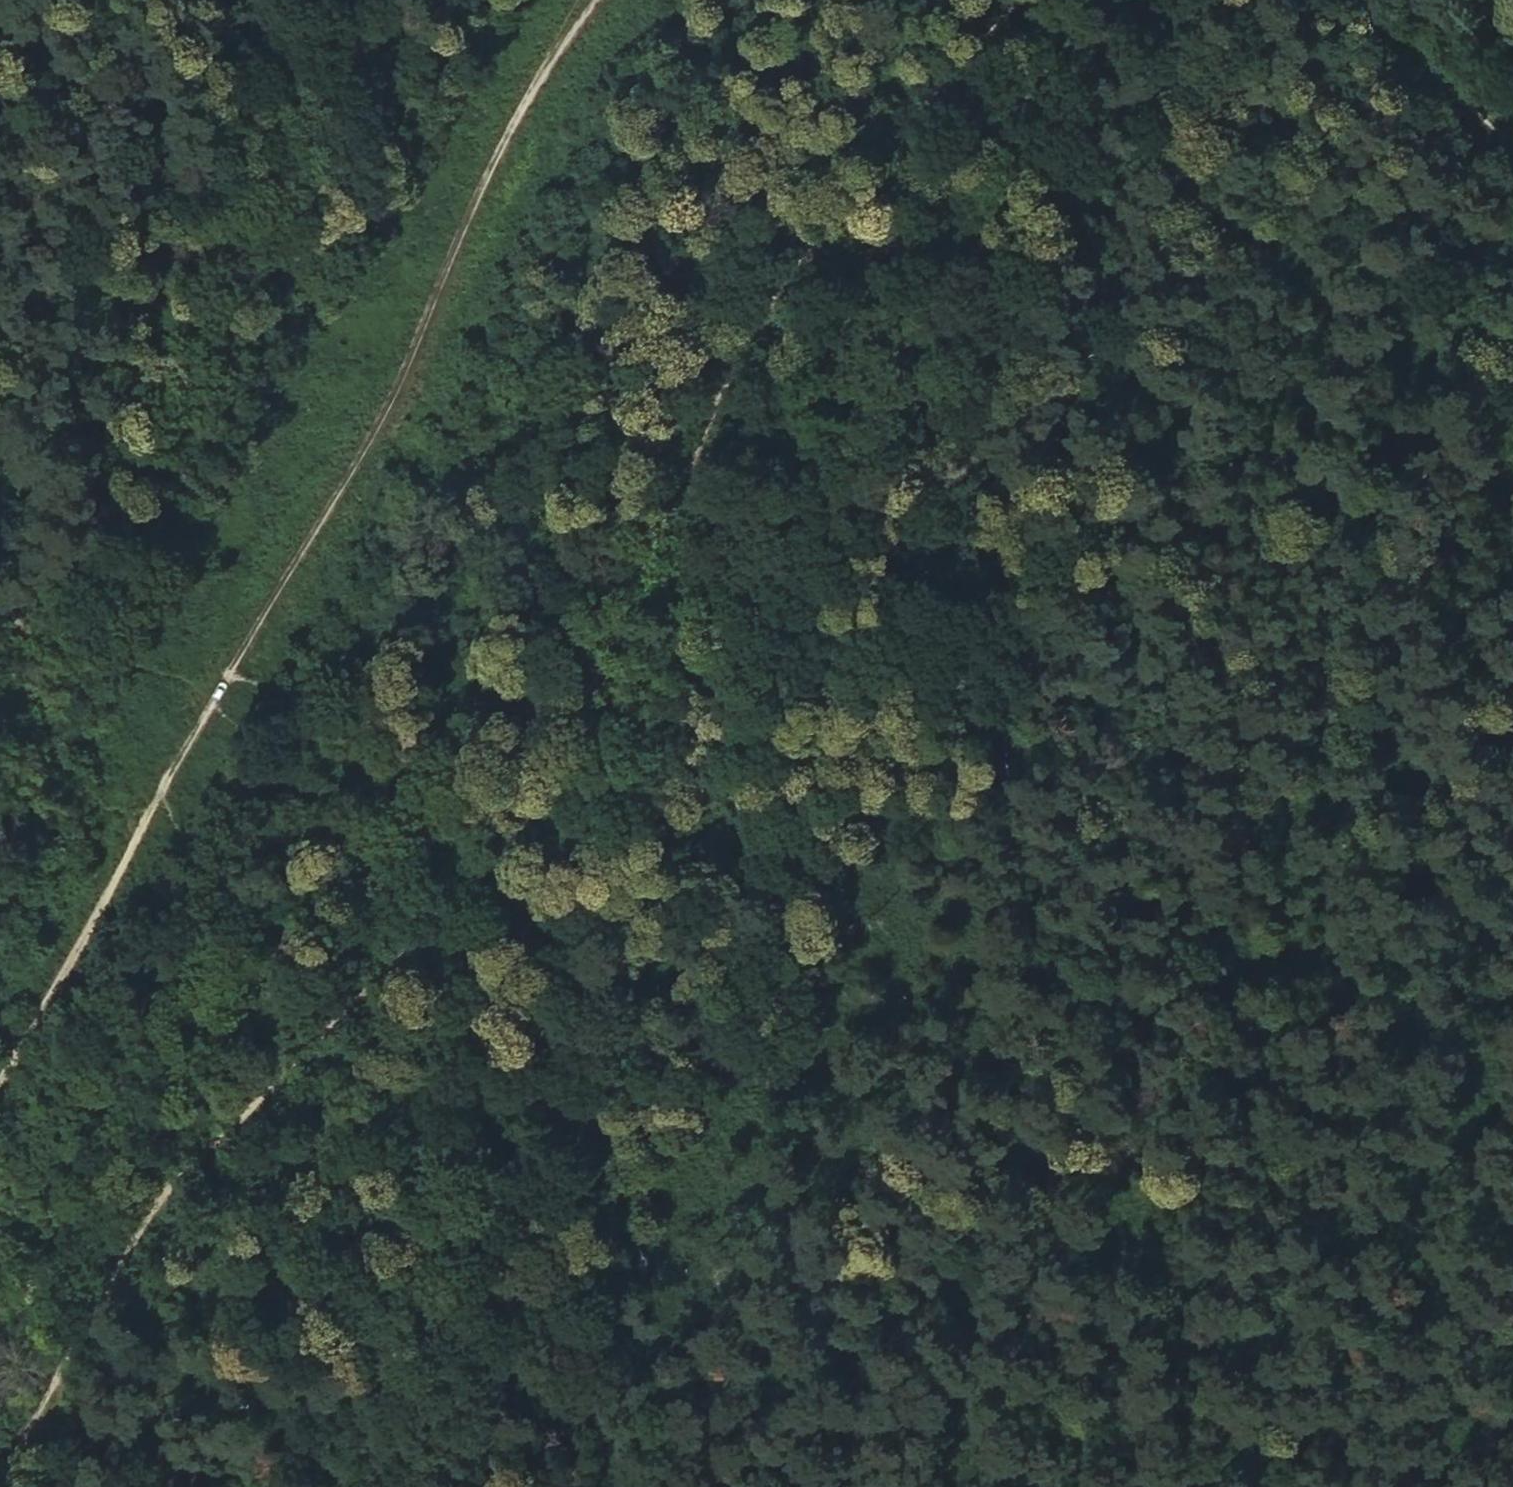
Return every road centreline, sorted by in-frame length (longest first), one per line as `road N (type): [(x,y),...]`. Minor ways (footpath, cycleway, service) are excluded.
road 1 (track): [(1047,0),(904,129),(772,294),(682,484),(421,936),(161,1202),(0,1469)]
road 2 (track): [(596,0),(490,174),(394,395),(342,493),(176,768),(96,925),(0,1086)]
road 3 (track): [(1381,0),(1512,112)]

